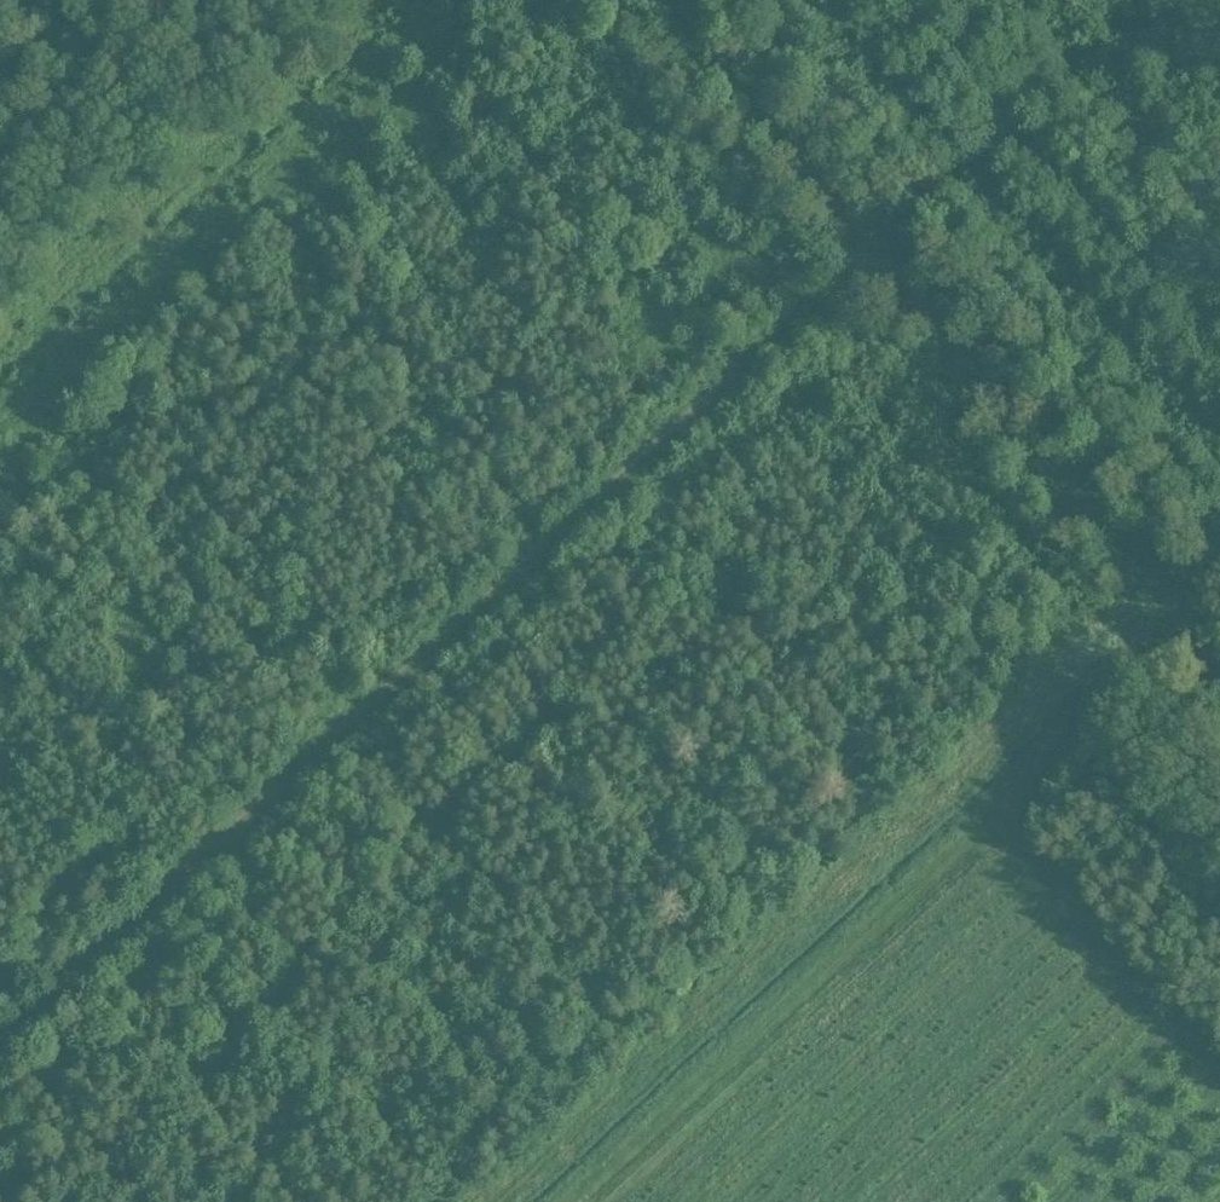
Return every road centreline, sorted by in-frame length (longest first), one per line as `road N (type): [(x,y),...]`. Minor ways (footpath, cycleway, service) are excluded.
road 1 (track): [(1219,689),(869,258)]

